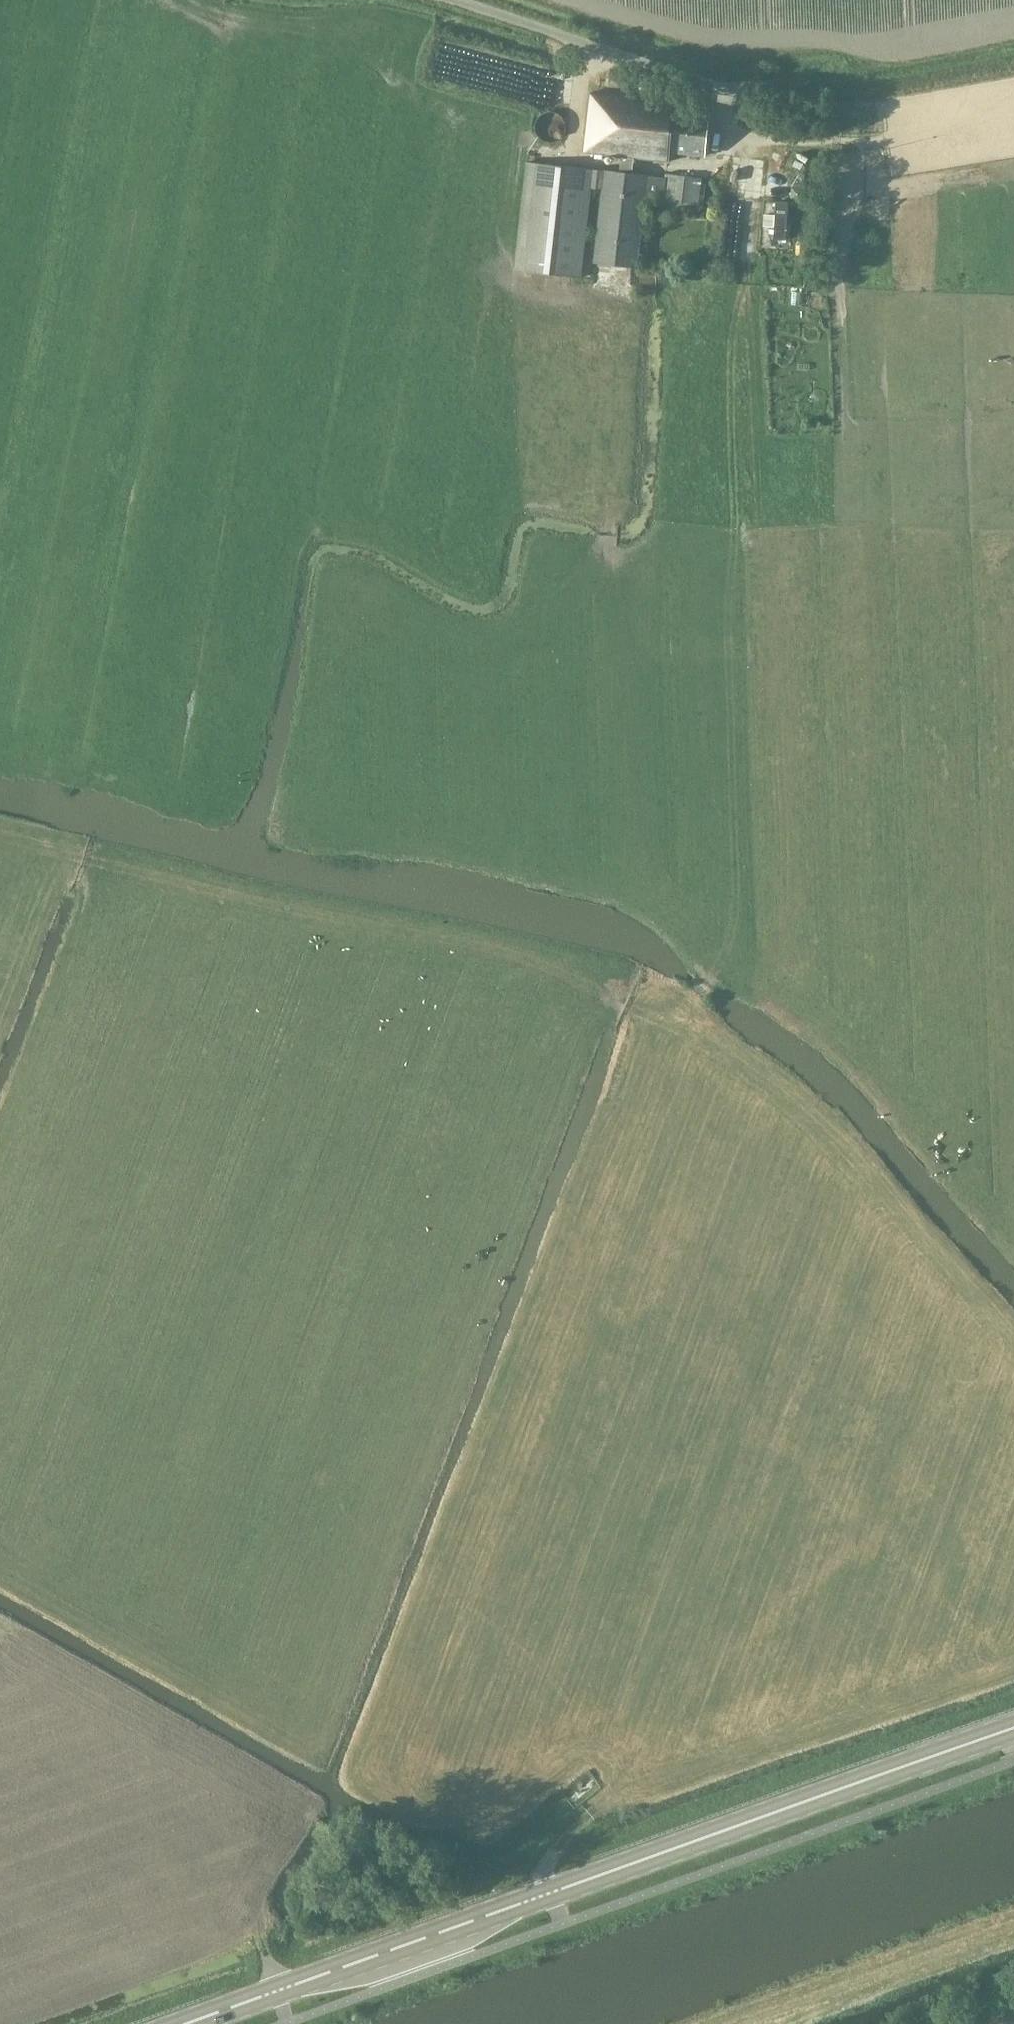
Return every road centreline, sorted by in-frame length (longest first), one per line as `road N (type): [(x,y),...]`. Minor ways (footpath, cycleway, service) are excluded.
road 1 (primary): [(181,2023),(1013,1727)]

